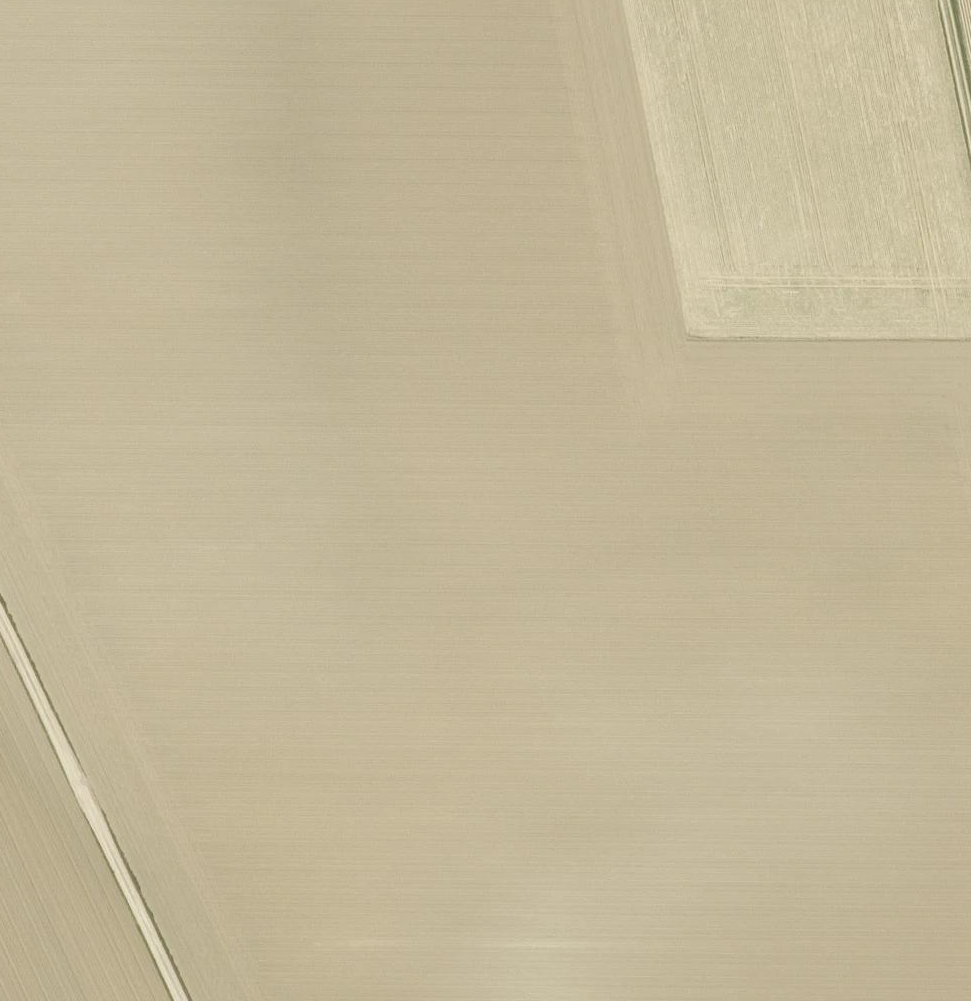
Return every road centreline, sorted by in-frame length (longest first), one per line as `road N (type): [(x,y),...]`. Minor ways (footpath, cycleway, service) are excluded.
road 1 (track): [(179,1000),(0,620)]
road 2 (track): [(945,0),(970,130)]

